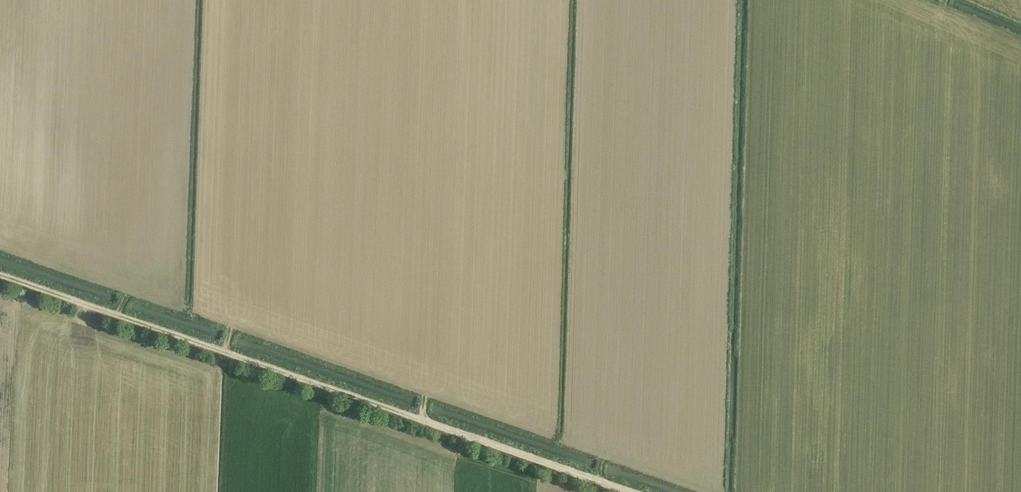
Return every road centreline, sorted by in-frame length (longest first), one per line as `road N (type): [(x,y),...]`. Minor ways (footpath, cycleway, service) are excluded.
road 1 (track): [(0,277),(633,491)]

